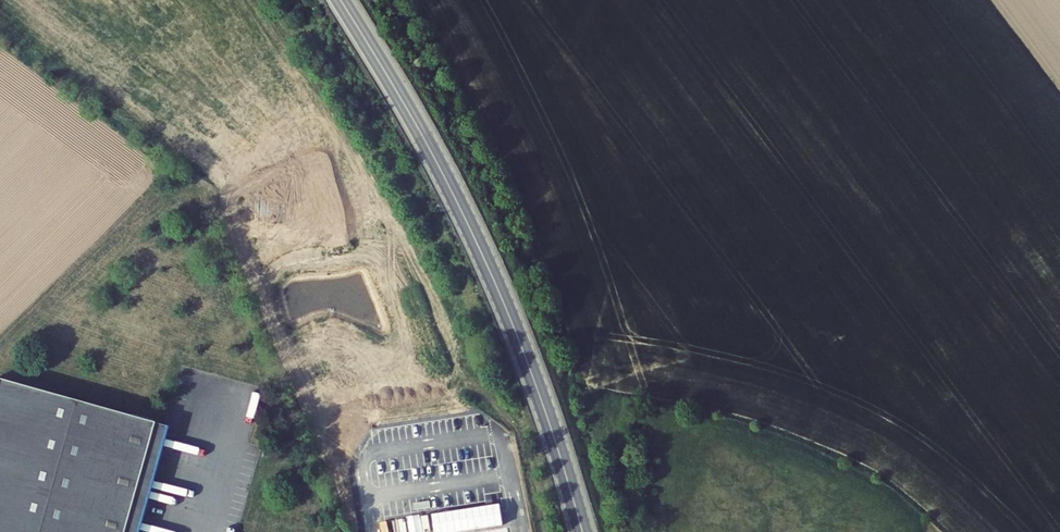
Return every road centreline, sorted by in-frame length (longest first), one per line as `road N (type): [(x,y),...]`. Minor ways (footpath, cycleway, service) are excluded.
road 1 (tertiary): [(583,531),(541,398),(475,236),(340,0)]

